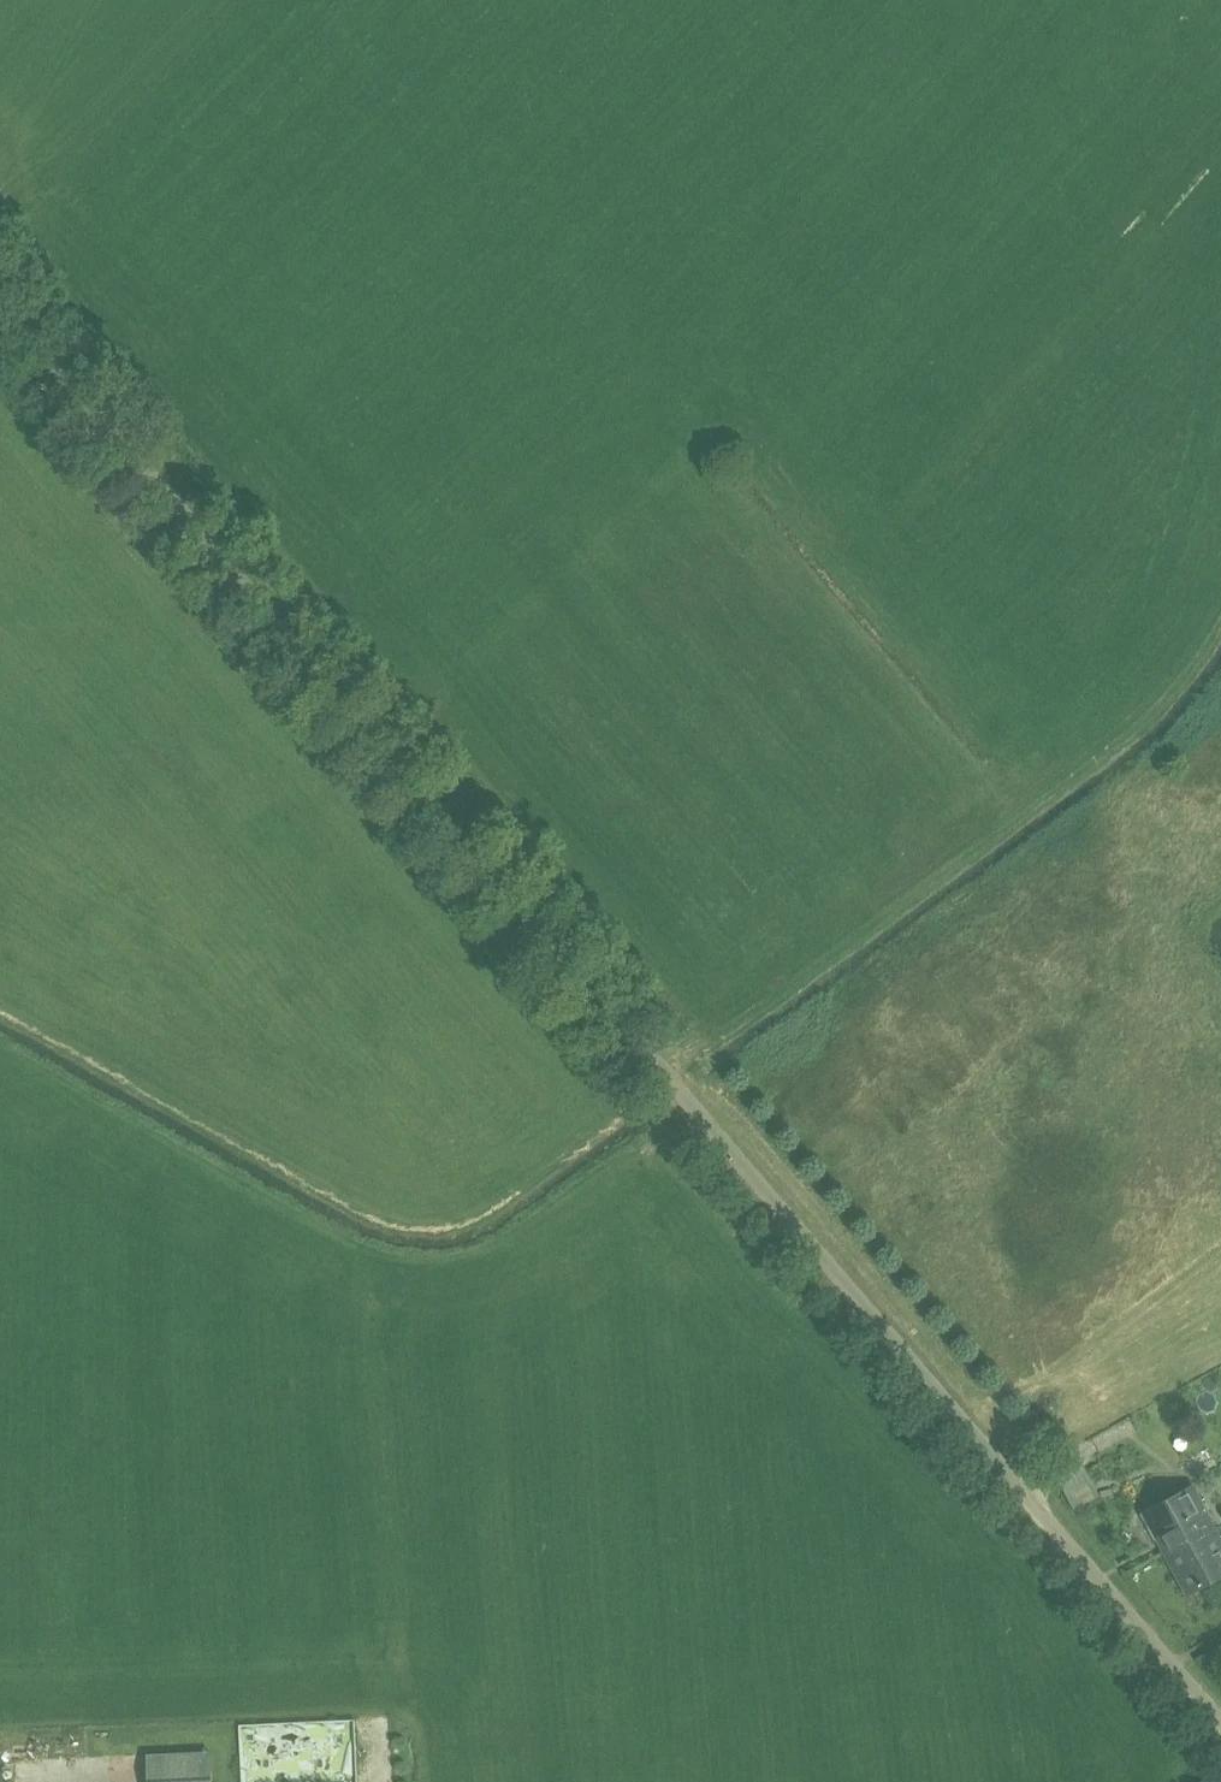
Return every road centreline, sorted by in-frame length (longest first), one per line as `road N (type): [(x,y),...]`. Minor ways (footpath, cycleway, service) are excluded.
road 1 (unclassified): [(1220,1740),(0,310)]

